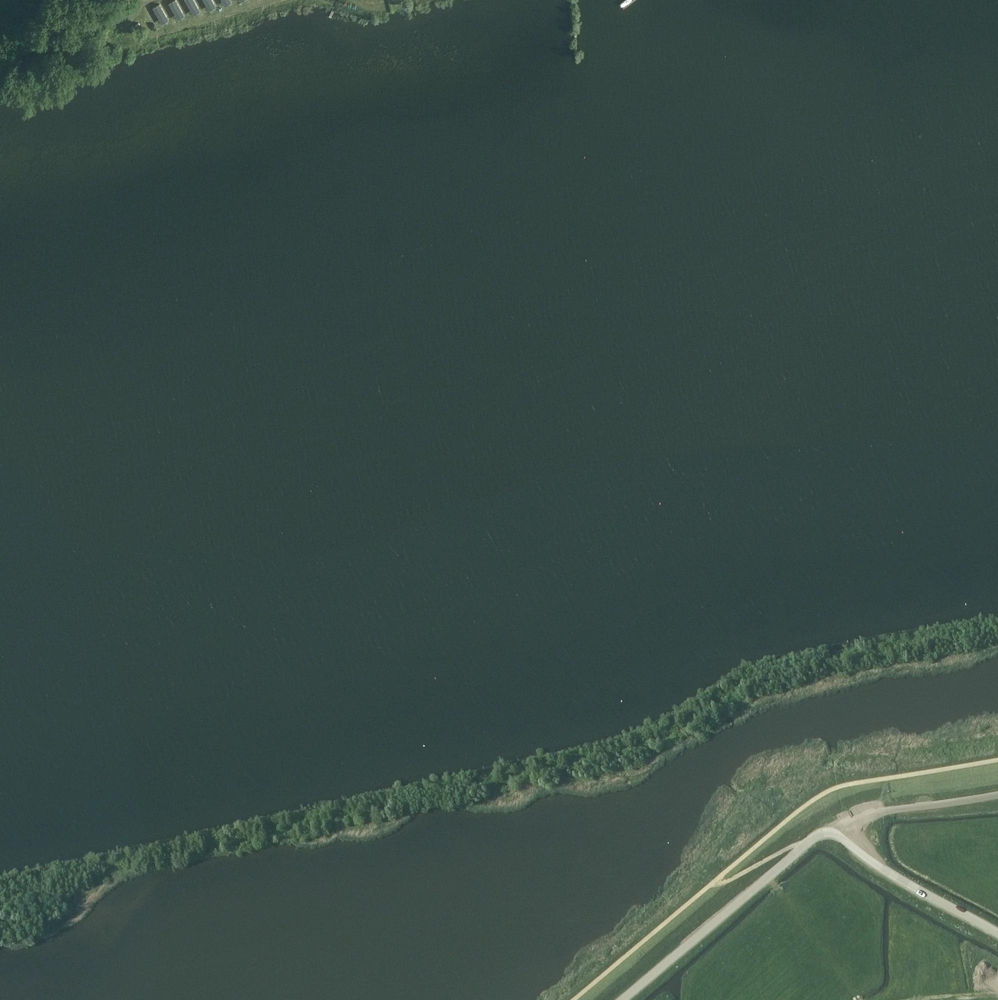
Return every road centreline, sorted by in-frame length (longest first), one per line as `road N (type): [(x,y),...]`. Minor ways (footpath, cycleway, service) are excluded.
road 1 (unclassified): [(625,999),(814,840),(843,841)]
road 2 (unclassified): [(997,933),(843,841)]

